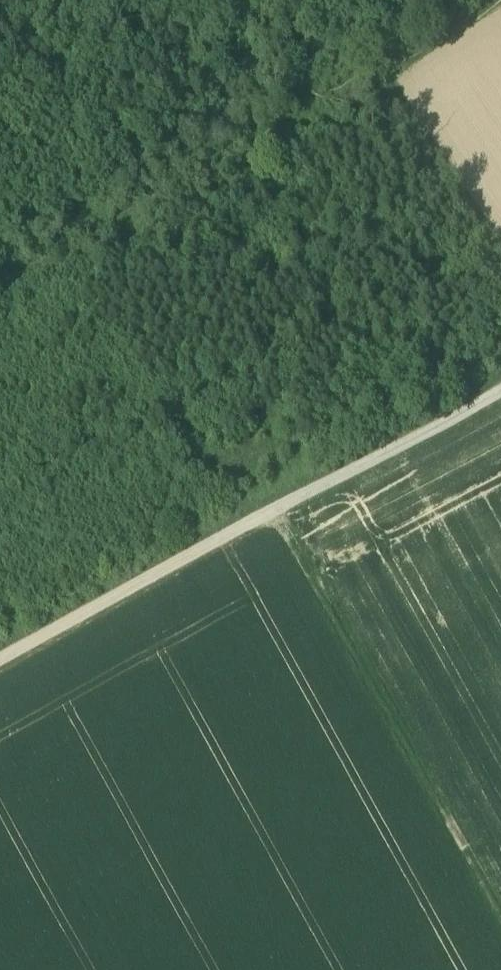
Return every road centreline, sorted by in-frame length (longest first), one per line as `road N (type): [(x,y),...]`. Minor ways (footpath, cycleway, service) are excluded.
road 1 (track): [(0,663),(500,390)]
road 2 (track): [(274,514),(500,910)]
road 3 (track): [(290,110),(227,0)]

